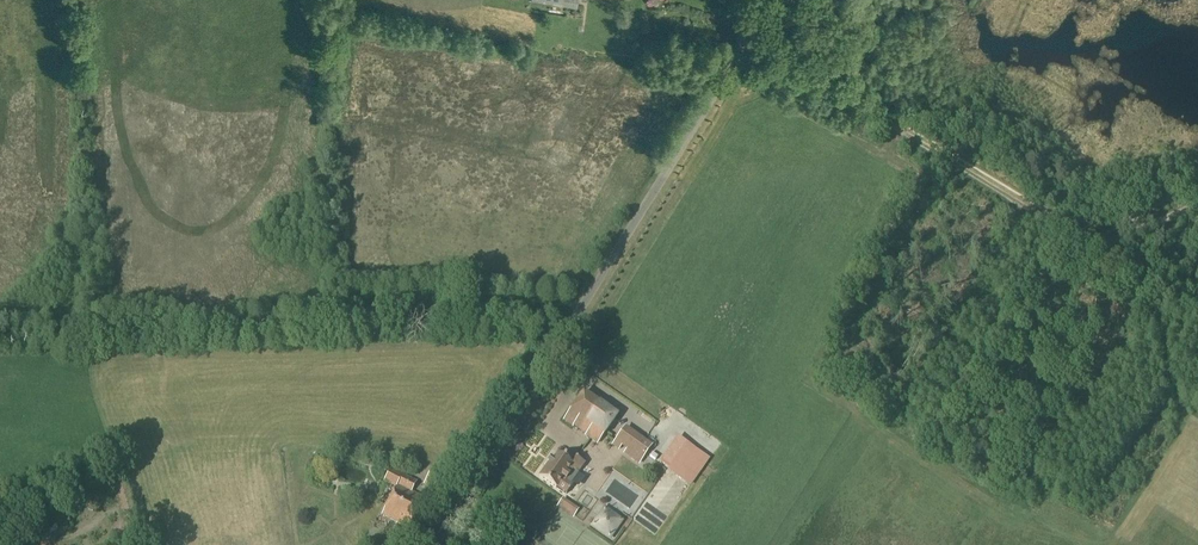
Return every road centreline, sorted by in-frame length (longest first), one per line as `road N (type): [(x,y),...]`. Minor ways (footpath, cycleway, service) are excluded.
road 1 (unclassified): [(434,544),(738,59),(745,30),(741,0)]
road 2 (track): [(860,104),(1104,251)]
road 3 (track): [(745,37),(860,104)]

